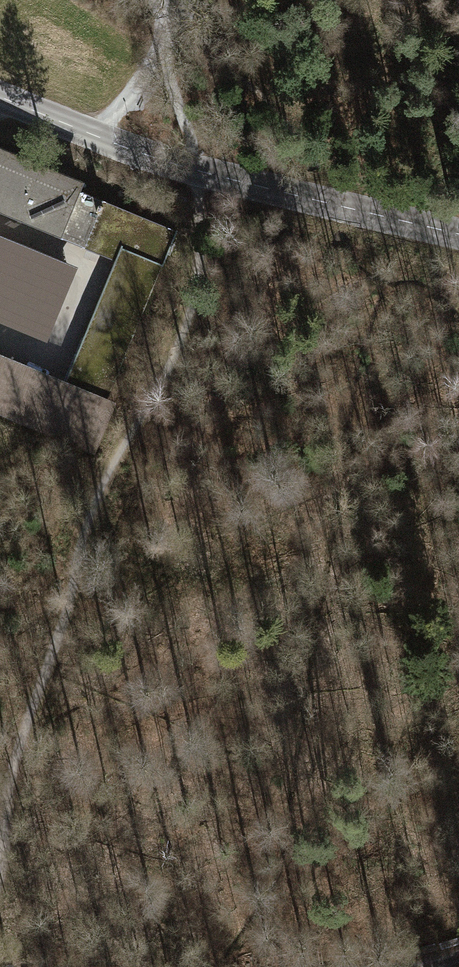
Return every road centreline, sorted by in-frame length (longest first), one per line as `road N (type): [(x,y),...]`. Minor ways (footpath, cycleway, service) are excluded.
road 1 (track): [(0,873),(15,763),(72,597),(76,550),(107,473),(165,373),(195,284),(199,198),(189,169)]
road 2 (tertiary): [(458,234),(189,169),(0,101)]
road 3 (track): [(98,140),(157,35)]

